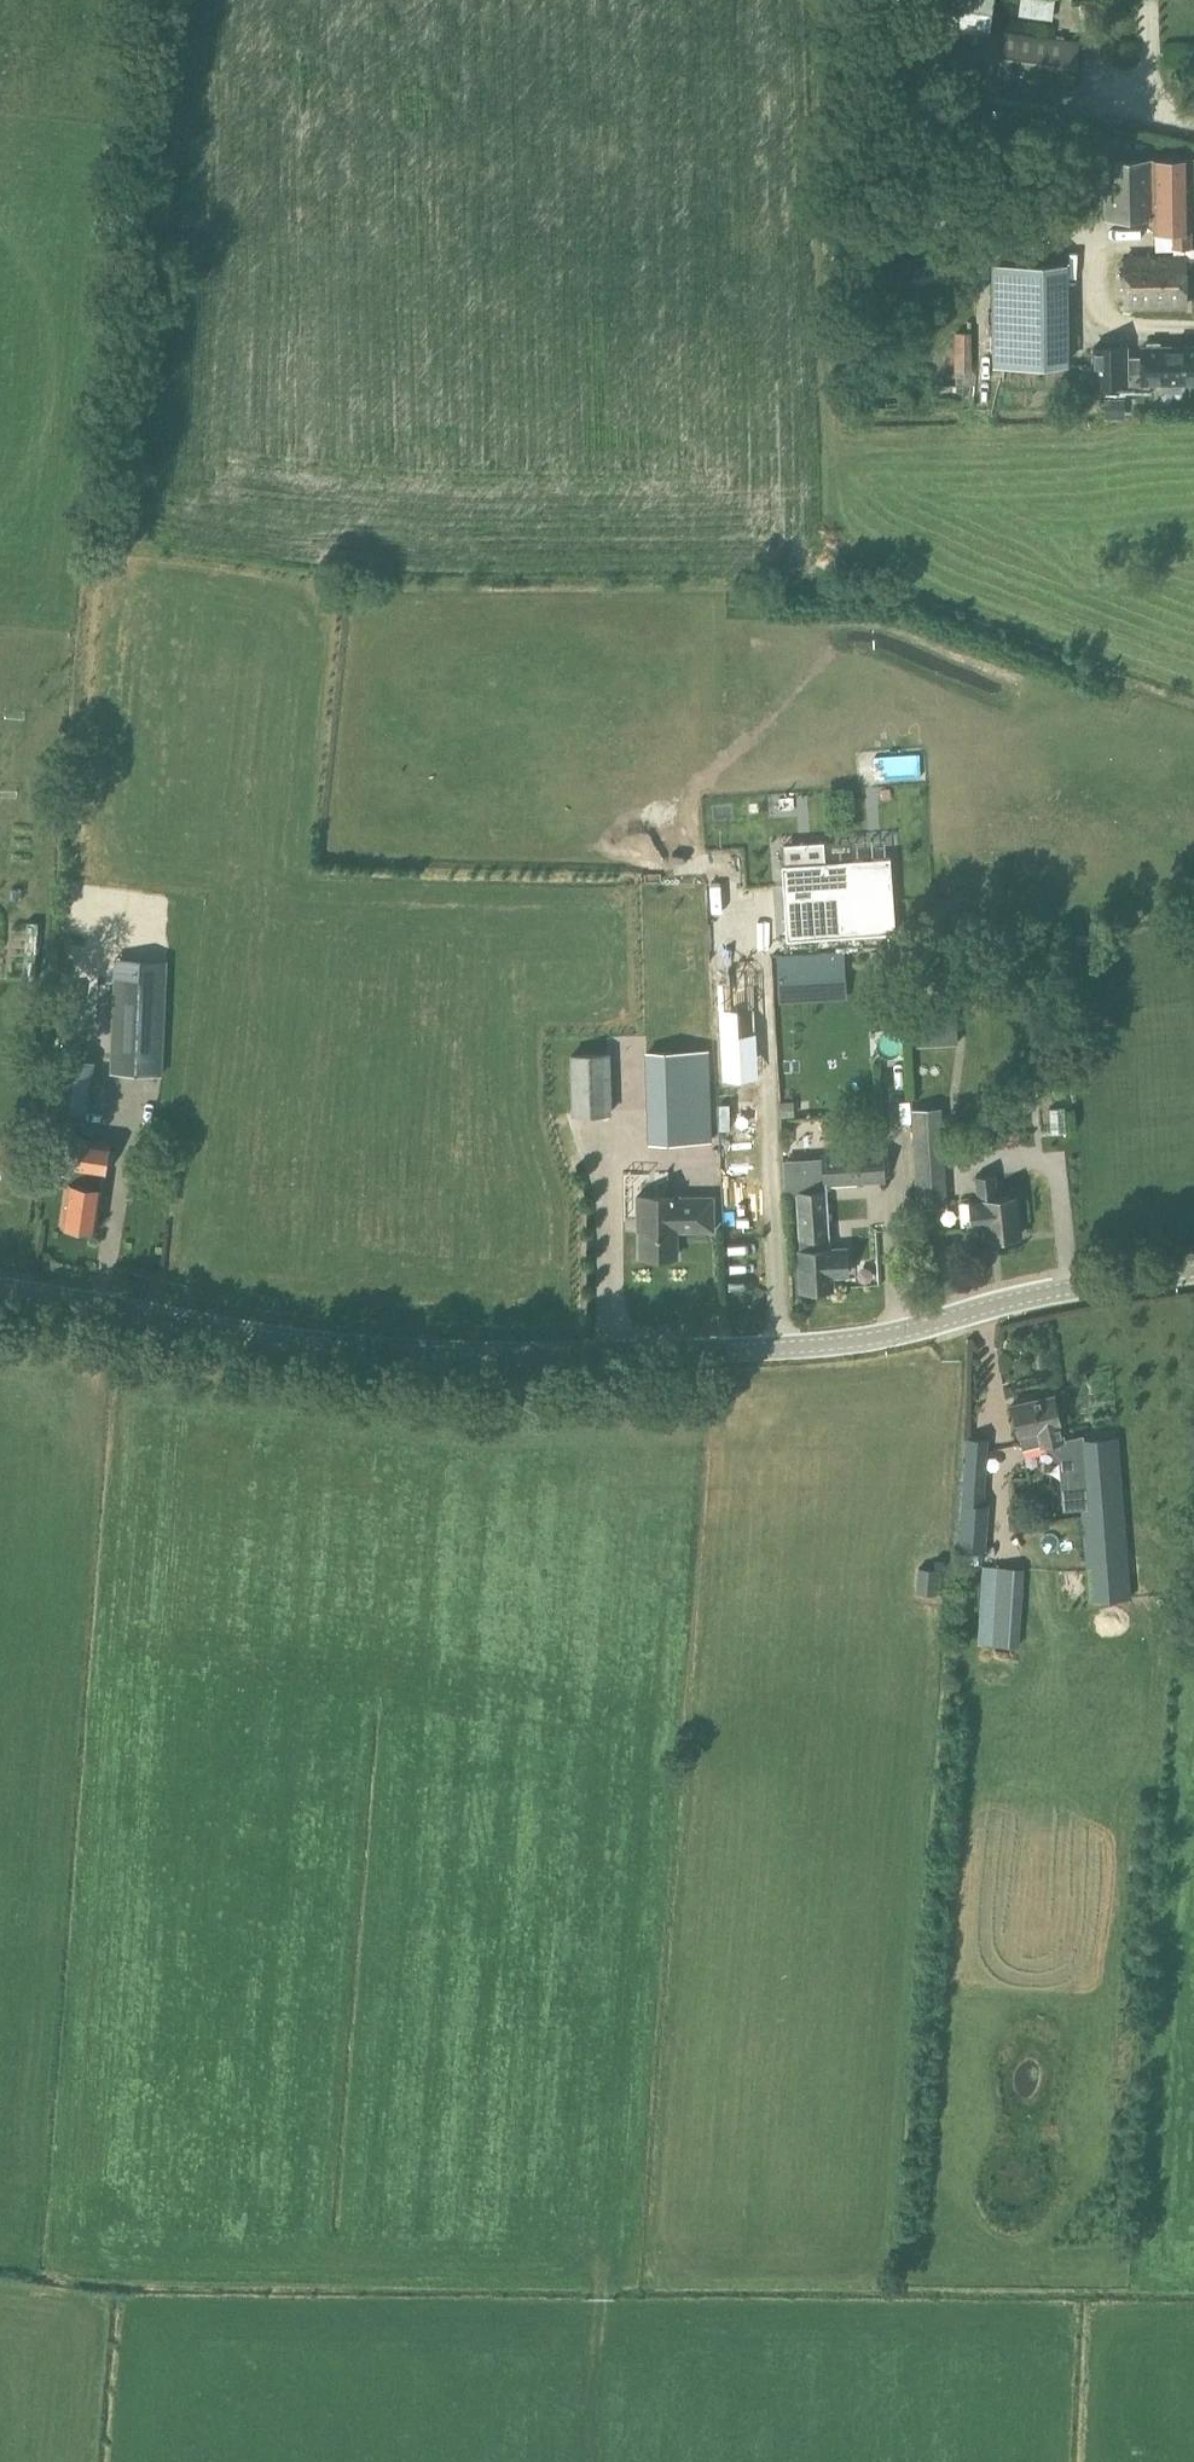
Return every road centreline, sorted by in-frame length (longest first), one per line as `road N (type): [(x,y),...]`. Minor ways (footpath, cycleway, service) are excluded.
road 1 (unclassified): [(1193,1271),(1069,1289),(865,1340),(478,1364),(217,1338),(0,1302)]

